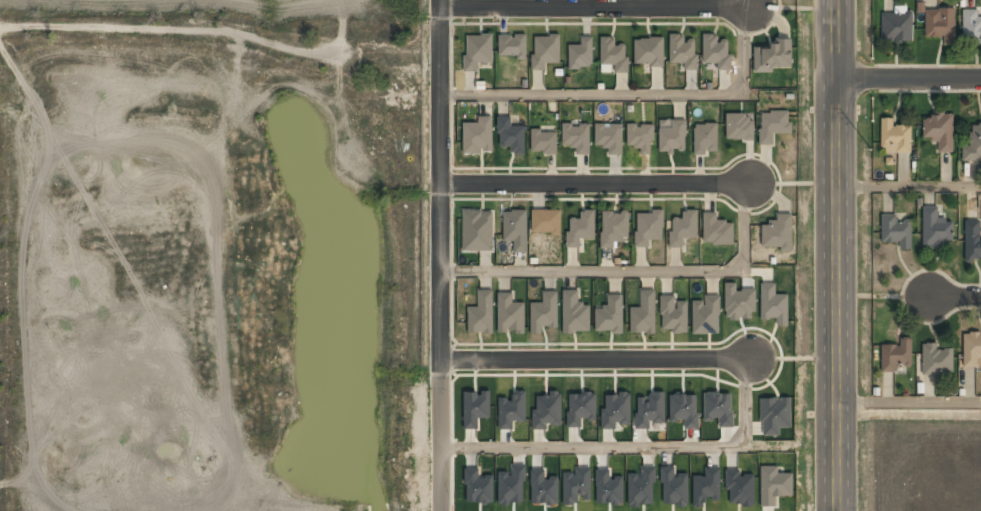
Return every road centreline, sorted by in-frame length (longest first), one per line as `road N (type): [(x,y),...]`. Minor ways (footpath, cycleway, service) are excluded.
road 1 (secondary): [(837,510),(834,0)]
road 2 (residential): [(440,0),(440,510)]
road 3 (residential): [(439,366),(750,361)]
road 4 (residential): [(440,8),(749,5)]
road 5 (residential): [(439,186),(747,182)]
road 6 (residential): [(833,78),(980,79)]

